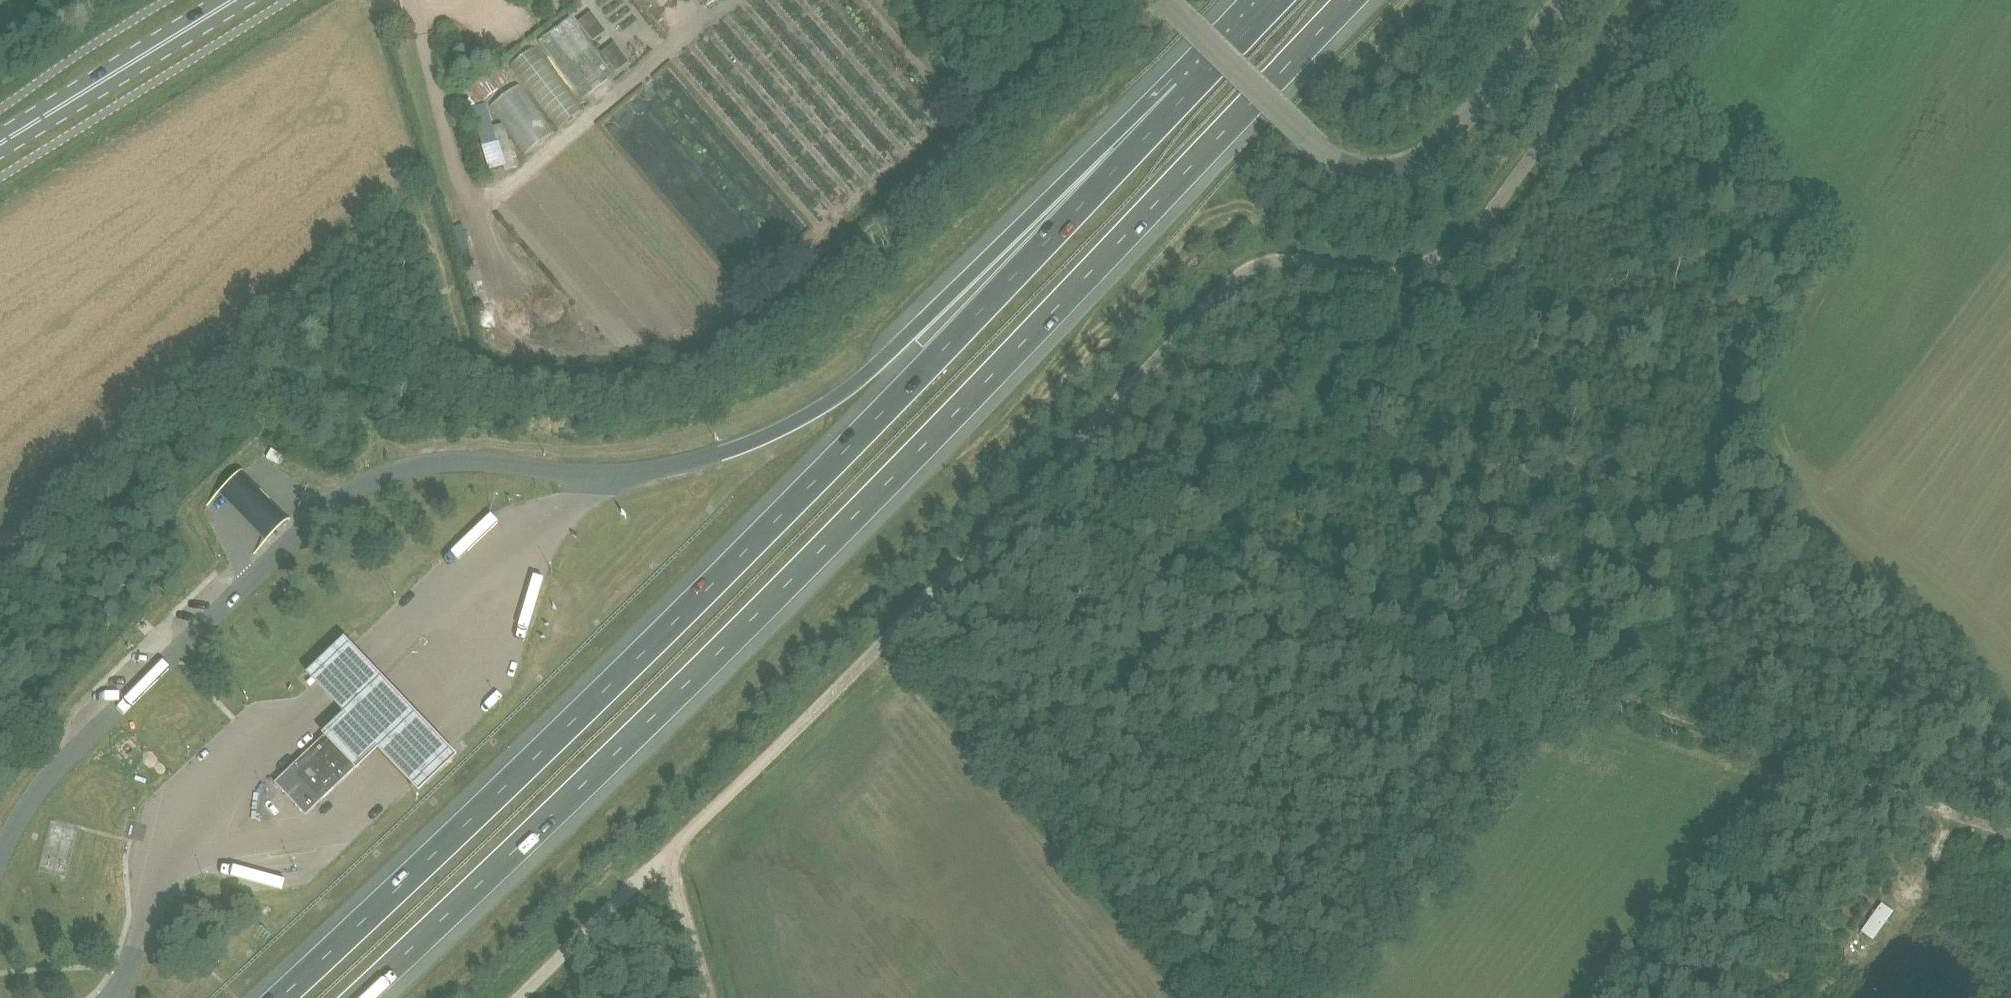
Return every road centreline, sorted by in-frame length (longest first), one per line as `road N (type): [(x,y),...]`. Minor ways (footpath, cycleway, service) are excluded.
road 1 (motorway): [(359,997),(976,393),(1351,0)]
road 2 (unclassified): [(688,839),(893,641),(1236,284),(1285,267),(1380,280),(1410,275),(1476,240),(1509,207),(1649,0)]
road 3 (motorway): [(1186,96),(654,642),(281,997)]
road 4 (motorway): [(1186,96),(1046,201),(876,372),(820,416),(712,459),(611,482)]
road 5 (unclassified): [(1558,0),(1456,125),(1416,158),(1386,167),(1351,163),(1323,146),(1168,0)]
road 6 (secondary): [(0,147),(238,0)]
road 7 (track): [(688,839),(677,882),(711,997)]
road 8 (motorway): [(1279,0),(1186,96)]

